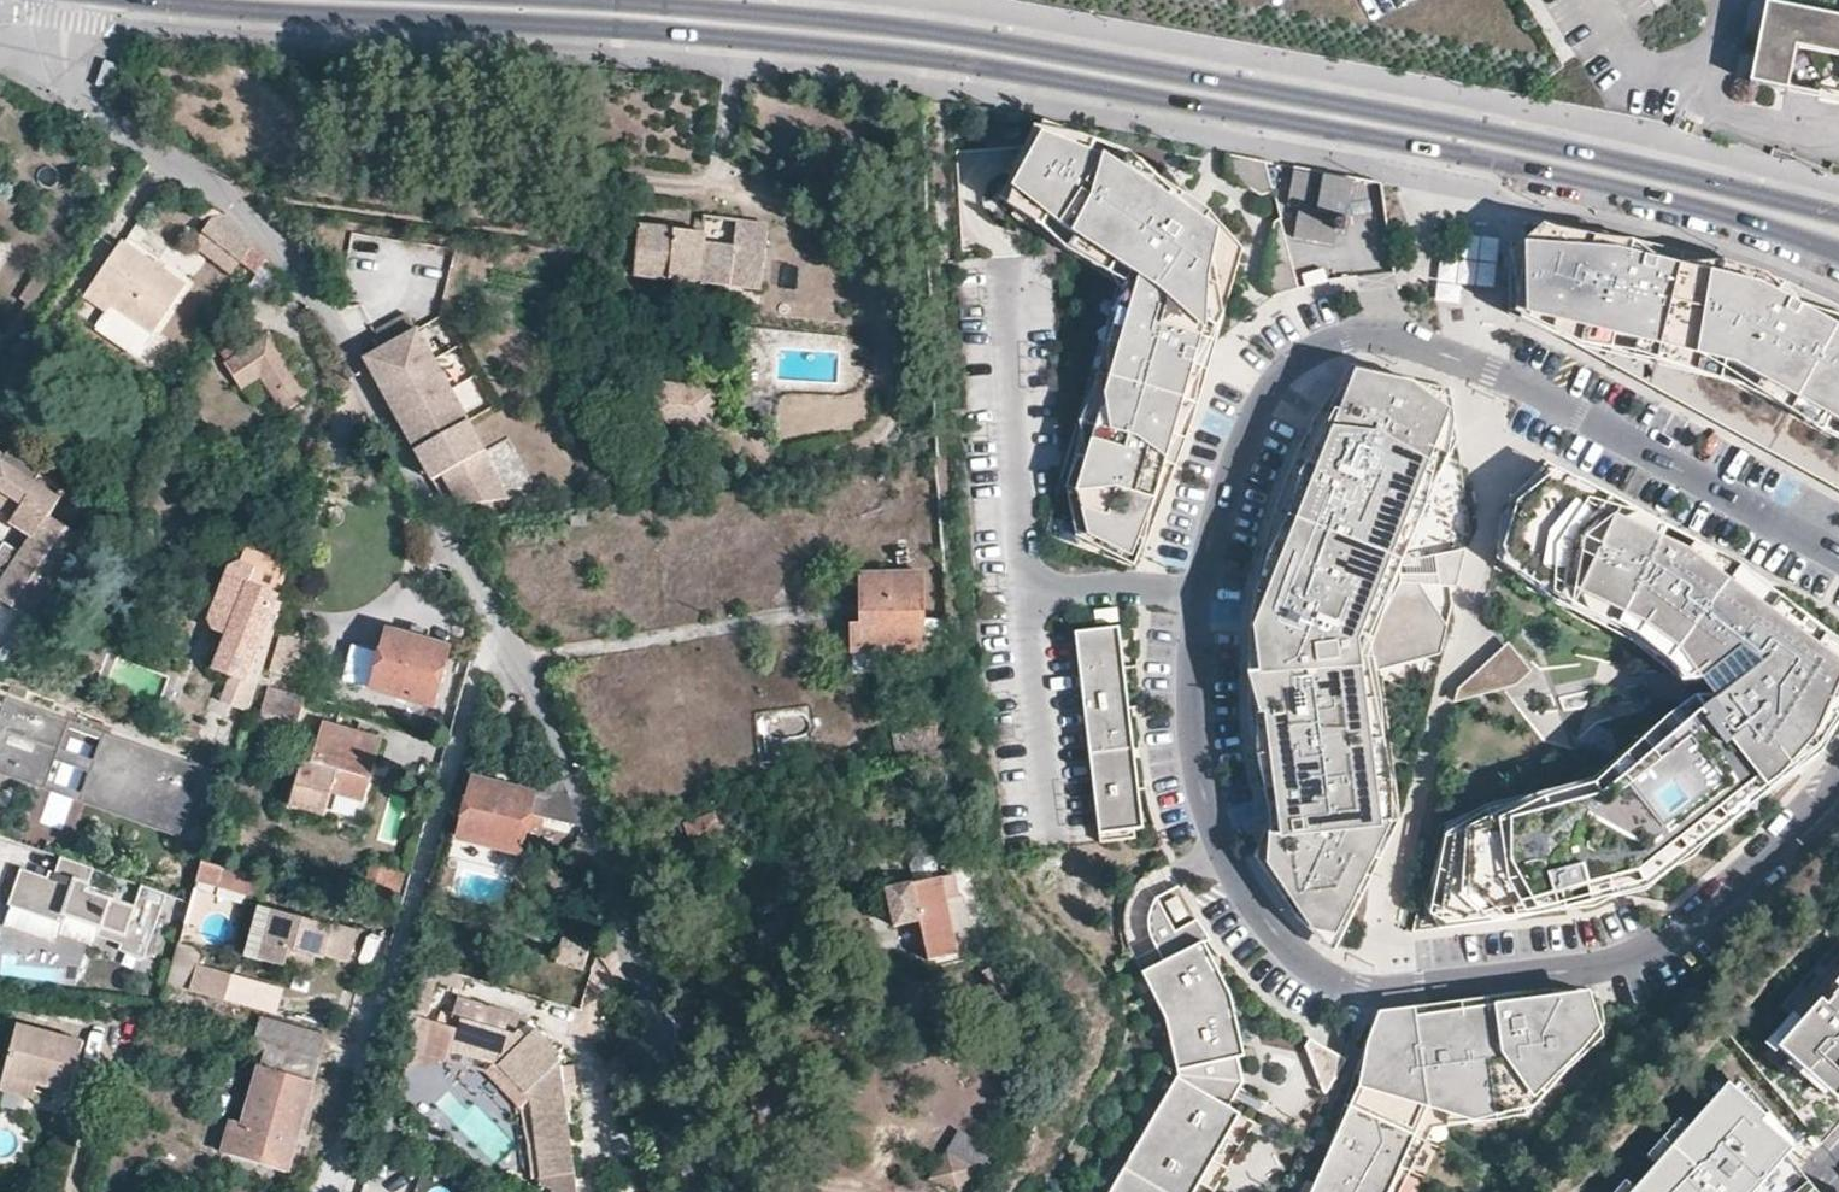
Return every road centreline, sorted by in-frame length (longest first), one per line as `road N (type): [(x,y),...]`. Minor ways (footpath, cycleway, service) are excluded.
road 1 (residential): [(1838,554),(1492,372),(1363,334),(1315,347),(1281,368),(1243,446),(1198,617),(1193,721),(1200,786),(1243,893),(1294,955),(1362,989),(1628,955),(1731,887),(1838,774)]
road 2 (primary): [(153,0),(726,37),(974,64),(1682,201),(1838,249)]
road 3 (primary): [(1838,211),(1514,137),(988,40),(577,0)]
road 4 (residential): [(521,660),(353,351),(289,252),(226,193),(77,93),(68,57),(70,0)]
road 5 (residential): [(704,1191),(600,834),(521,660)]
road 6 (residential): [(796,629),(521,660)]

